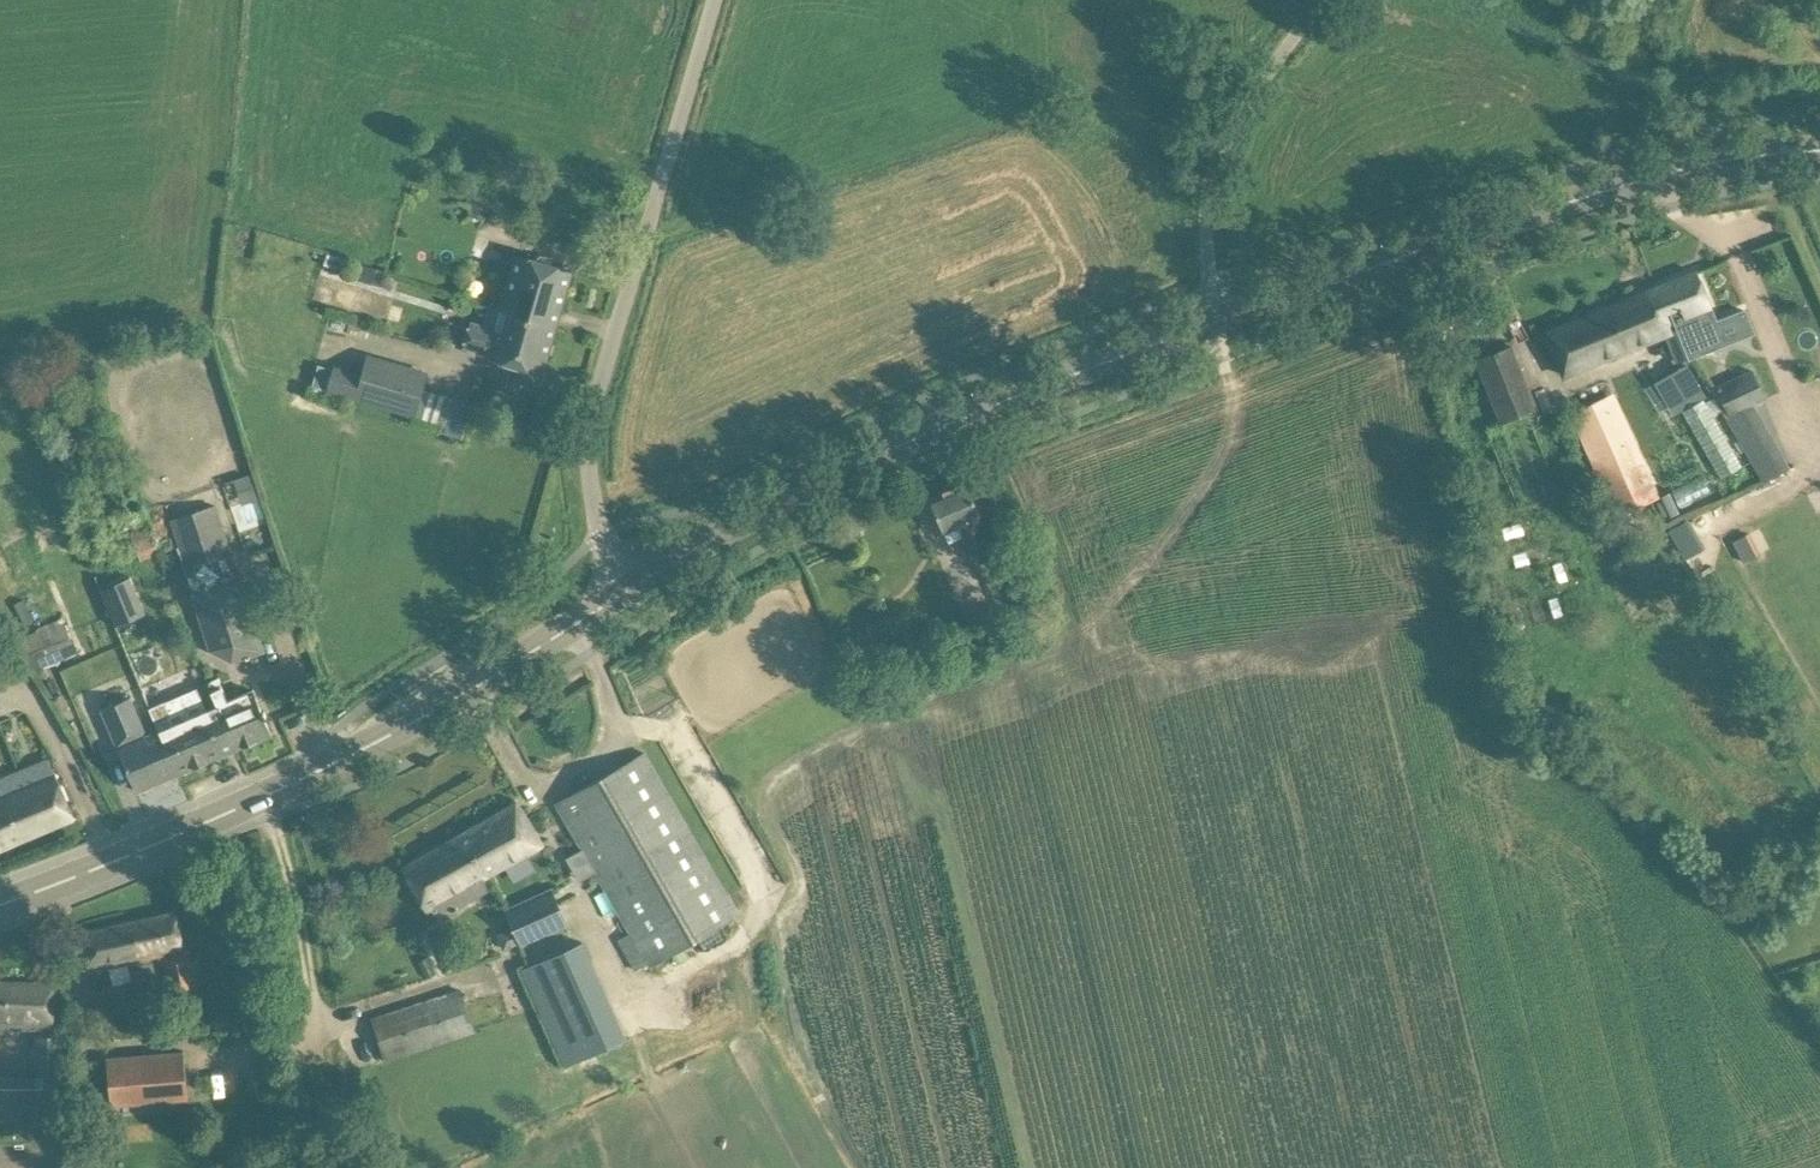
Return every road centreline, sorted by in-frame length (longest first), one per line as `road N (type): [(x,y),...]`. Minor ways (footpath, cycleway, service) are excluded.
road 1 (tertiary): [(0,908),(380,741),(632,586)]
road 2 (tertiary): [(632,586),(869,457),(1213,322)]
road 3 (unclassified): [(632,586),(594,517),(592,412),(714,0)]
road 4 (tertiary): [(1213,322),(1639,178),(1713,161)]
road 5 (unclassified): [(1213,322),(1209,185),(1226,138),(1321,0)]
road 6 (track): [(266,796),(318,1022)]

